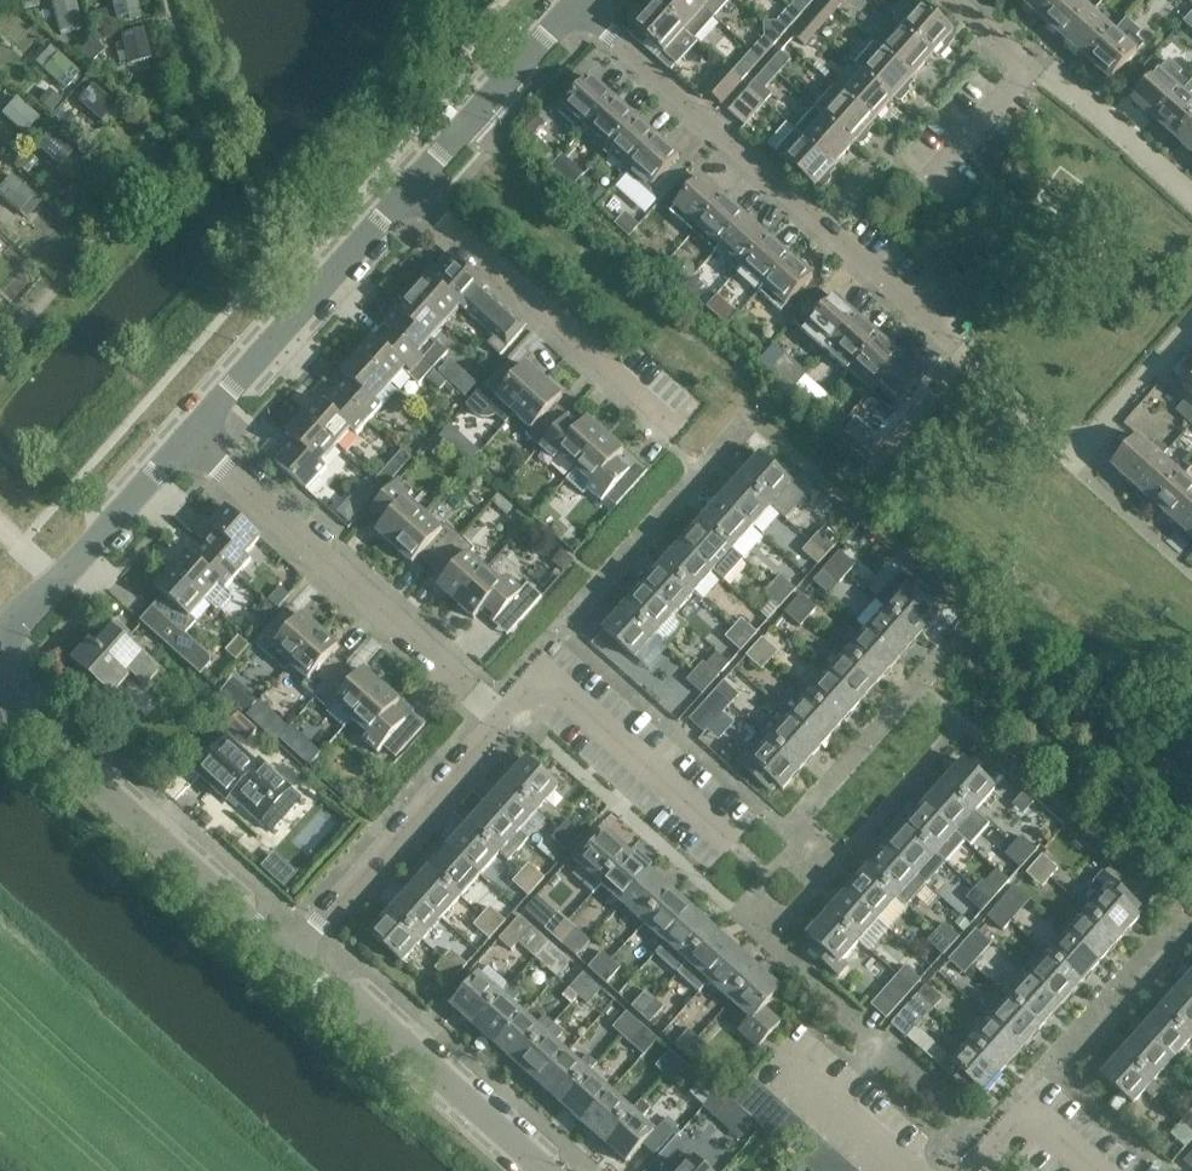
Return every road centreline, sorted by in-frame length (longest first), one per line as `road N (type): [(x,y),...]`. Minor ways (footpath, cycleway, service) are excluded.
road 1 (residential): [(1191,334),(1106,430),(1075,441),(1045,437),(574,5)]
road 2 (residential): [(300,941),(18,687),(5,655),(14,626),(48,581),(187,436)]
road 3 (residential): [(502,721),(187,436)]
road 4 (residential): [(669,430),(408,181)]
road 5 (residential): [(554,1170),(300,941)]
road 6 (residential): [(187,436),(408,181)]
road 7 (residential): [(502,721),(540,672),(721,830)]
road 8 (residential): [(300,941),(502,721)]
road 9 (residential): [(408,181),(574,5)]
road 10 (residential): [(1035,69),(1191,204)]
road 11 (residential): [(977,1170),(1033,1110),(1101,1170)]
road 12 (residential): [(920,1170),(792,1059)]
road 13 (residential): [(936,176),(1035,69)]

